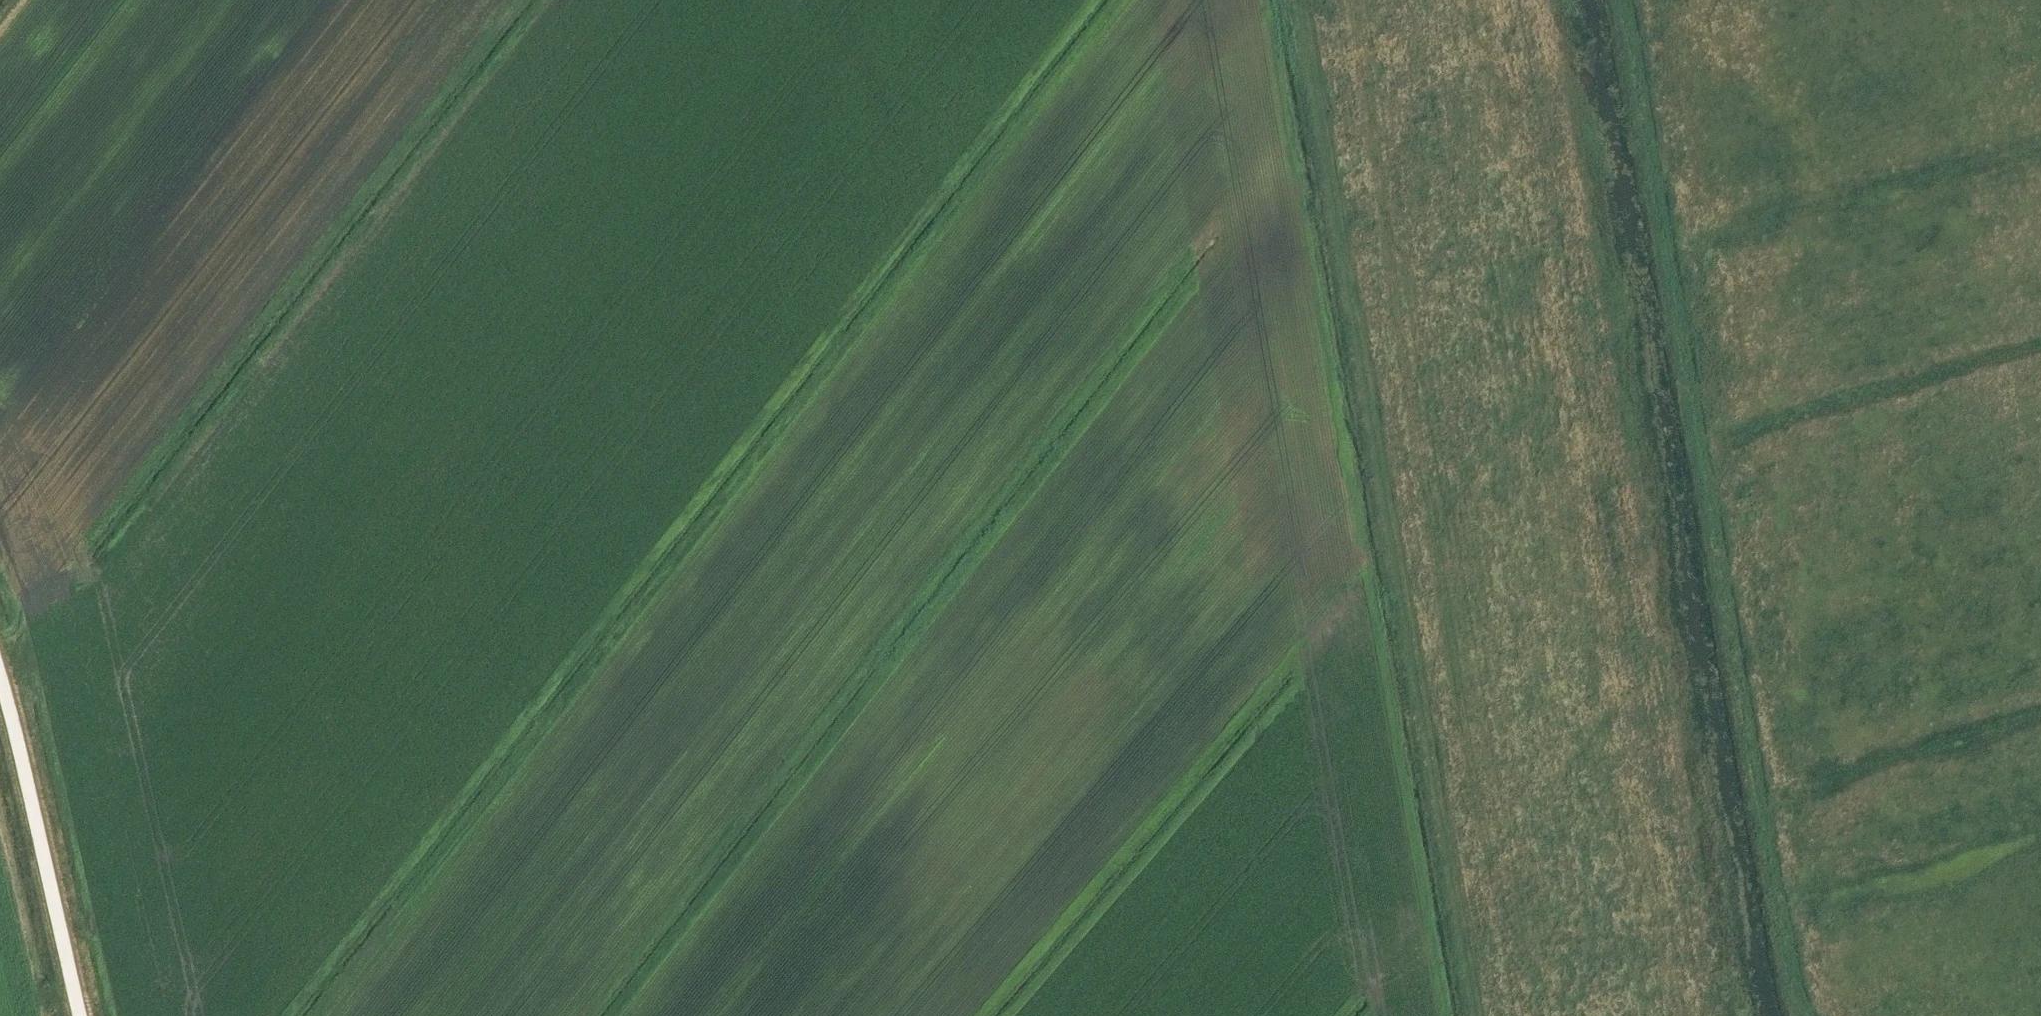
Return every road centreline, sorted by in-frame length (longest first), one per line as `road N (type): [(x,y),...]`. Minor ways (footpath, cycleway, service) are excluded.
road 1 (track): [(1793,1015),(1775,955),(1610,0)]
road 2 (unclassified): [(78,1015),(0,682)]

